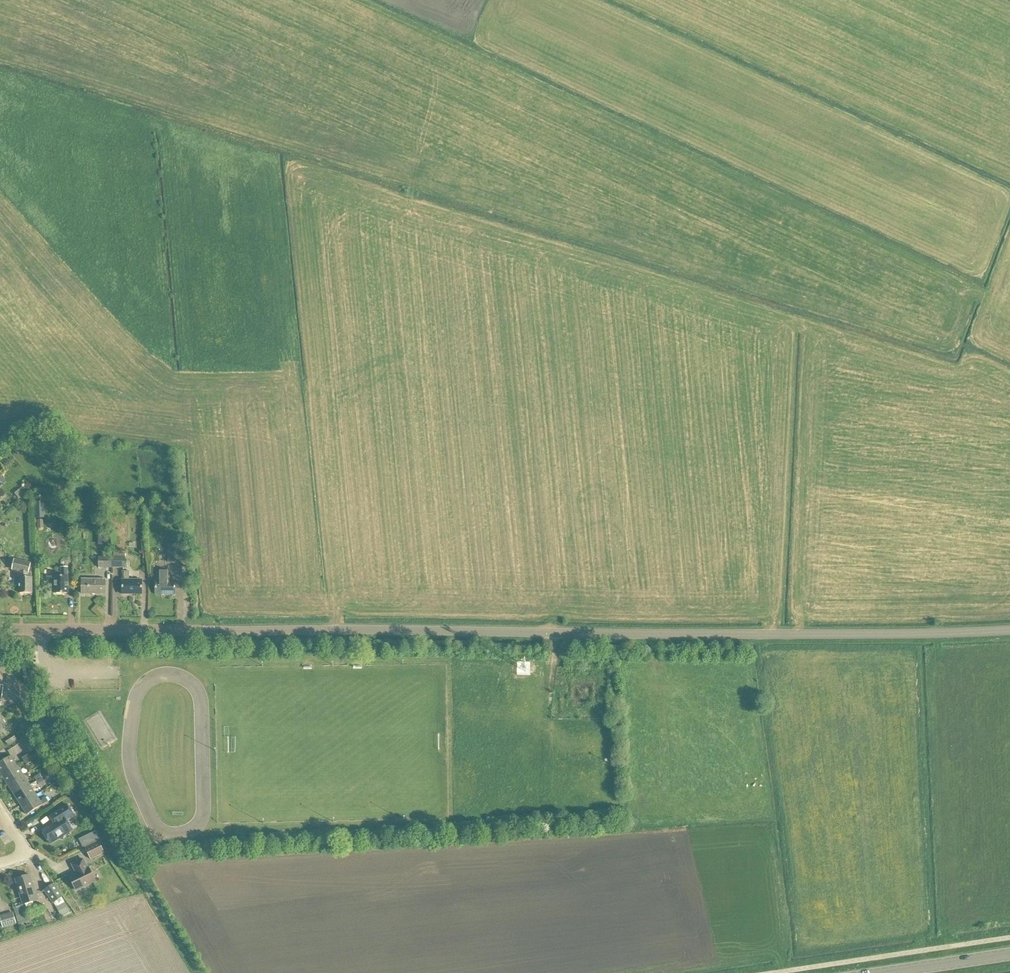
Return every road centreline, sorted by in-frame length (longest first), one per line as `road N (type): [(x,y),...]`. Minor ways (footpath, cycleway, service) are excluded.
road 1 (unclassified): [(1009,631),(0,628)]
road 2 (track): [(193,972),(43,726)]
road 3 (tertiary): [(885,972),(1009,954)]

